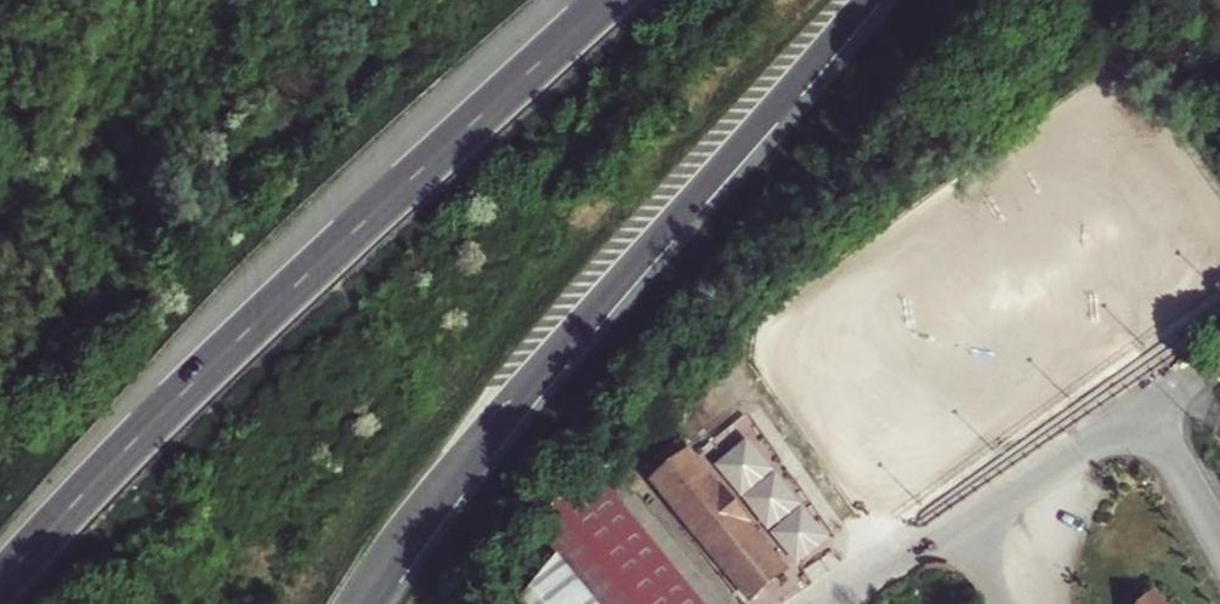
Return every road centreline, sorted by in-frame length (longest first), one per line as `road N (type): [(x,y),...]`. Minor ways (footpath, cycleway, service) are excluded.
road 1 (motorway): [(607,0),(216,360),(0,582)]
road 2 (motorway): [(360,603),(539,373),(866,0)]
road 3 (unclassified): [(839,603),(1147,405),(1219,538)]

